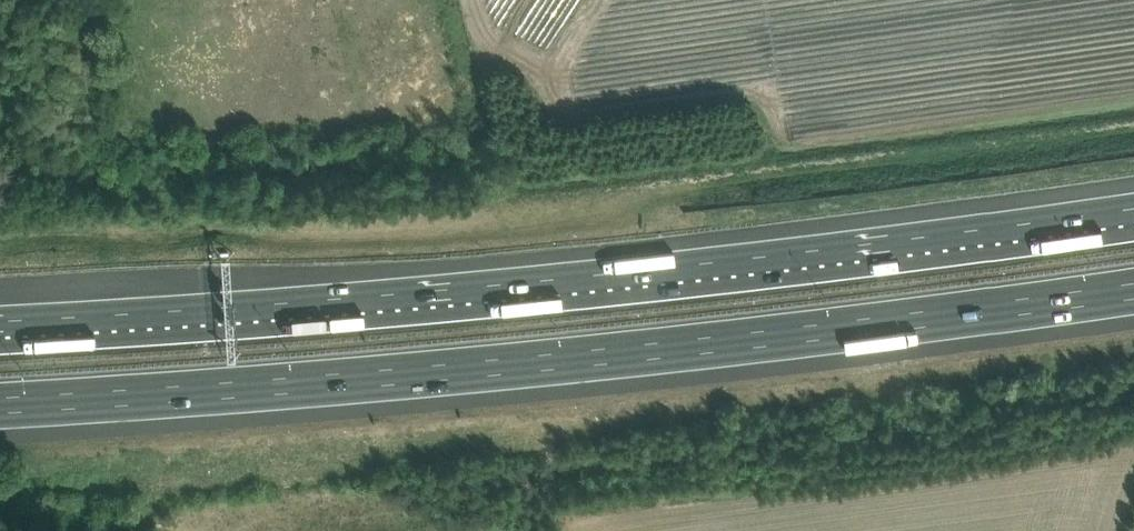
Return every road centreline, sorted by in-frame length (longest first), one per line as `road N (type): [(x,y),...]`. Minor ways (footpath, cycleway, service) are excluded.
road 1 (motorway): [(1133,221),(402,311),(0,334)]
road 2 (motorway): [(0,405),(668,349),(1133,291)]

